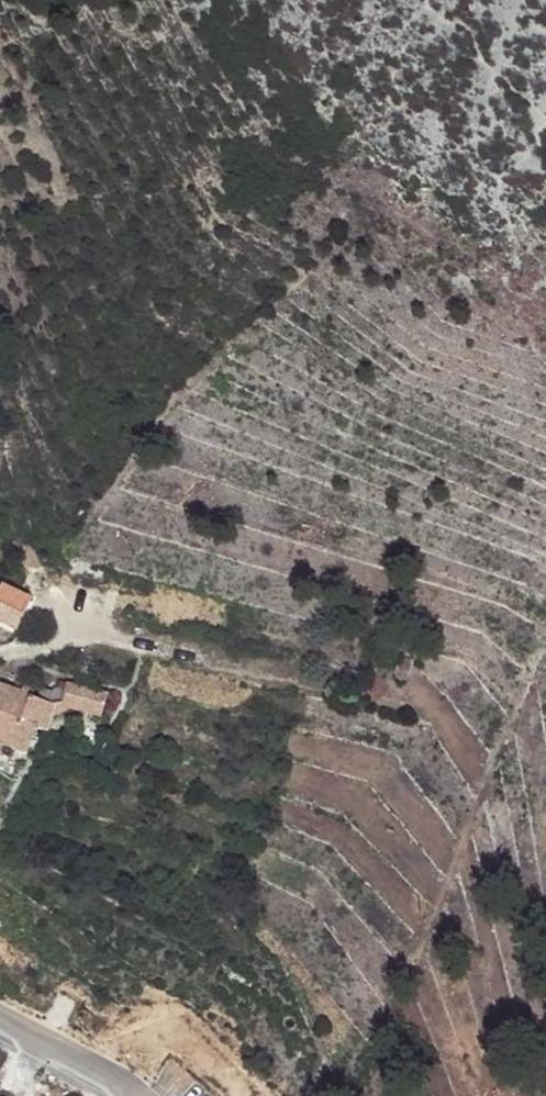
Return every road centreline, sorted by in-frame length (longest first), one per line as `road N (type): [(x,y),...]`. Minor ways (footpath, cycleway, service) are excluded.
road 1 (residential): [(0,1016),(138,1095)]

